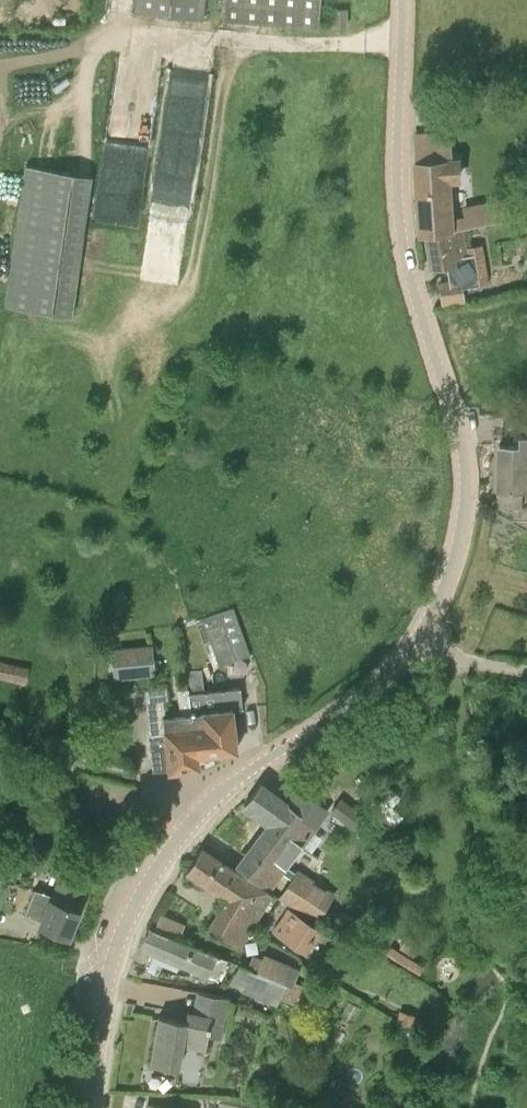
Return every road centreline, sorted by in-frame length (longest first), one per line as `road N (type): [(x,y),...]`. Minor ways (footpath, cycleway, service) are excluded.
road 1 (tertiary): [(87,1107),(110,966),(153,872),(222,789),(395,666),(436,606),(454,558),(464,500),(462,447),(415,294),(399,208),(402,0)]
road 2 (track): [(207,804),(135,775),(0,745)]

